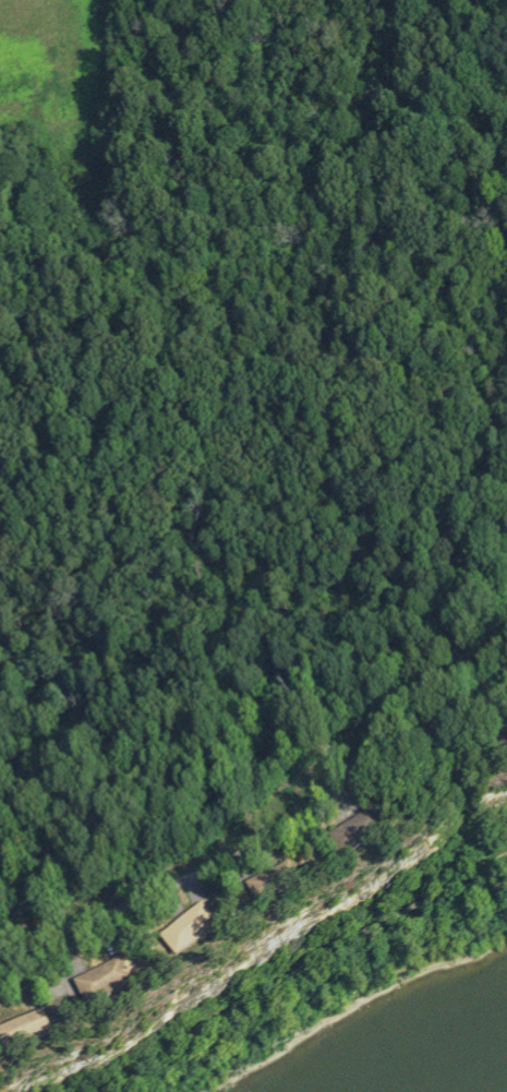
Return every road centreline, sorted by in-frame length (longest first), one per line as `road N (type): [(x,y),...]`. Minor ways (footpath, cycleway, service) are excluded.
road 1 (residential): [(506,698),(196,877),(51,936),(0,984)]

